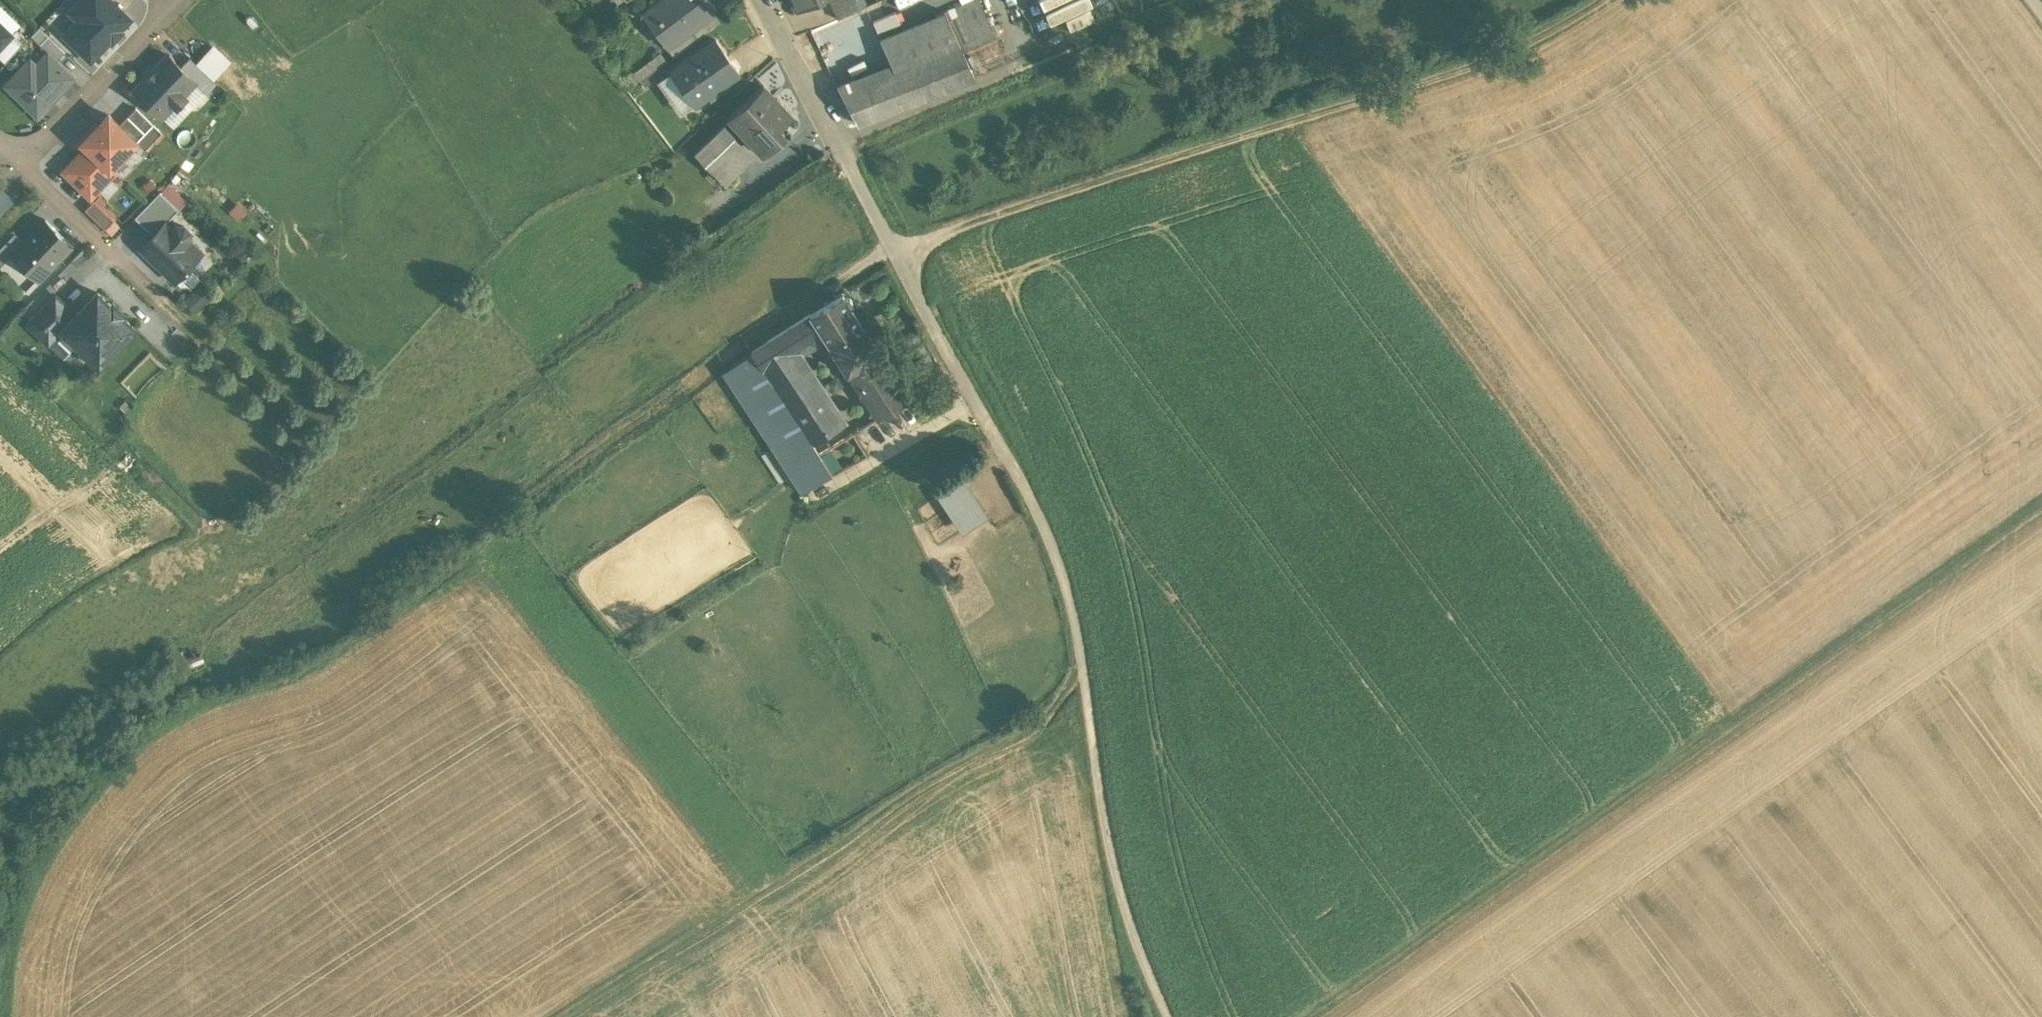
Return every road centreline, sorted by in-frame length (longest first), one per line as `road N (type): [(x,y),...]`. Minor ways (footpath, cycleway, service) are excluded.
road 1 (track): [(11,1016),(23,892),(153,731),(177,712),(322,663),(473,555),(593,451),(892,247)]
road 2 (track): [(2041,510),(1310,1016)]
road 3 (track): [(892,247),(1035,511),(1062,579),(1079,639),(1108,837),(1164,1016)]
road 4 (track): [(1606,0),(1497,62),(892,247)]
road 5 (track): [(1083,679),(1017,733),(563,1016)]
road 6 (residential): [(763,0),(892,247)]
road 7 (residential): [(14,164),(177,0)]
road 8 (residential): [(14,164),(147,289)]
road 9 (track): [(823,497),(973,403)]

